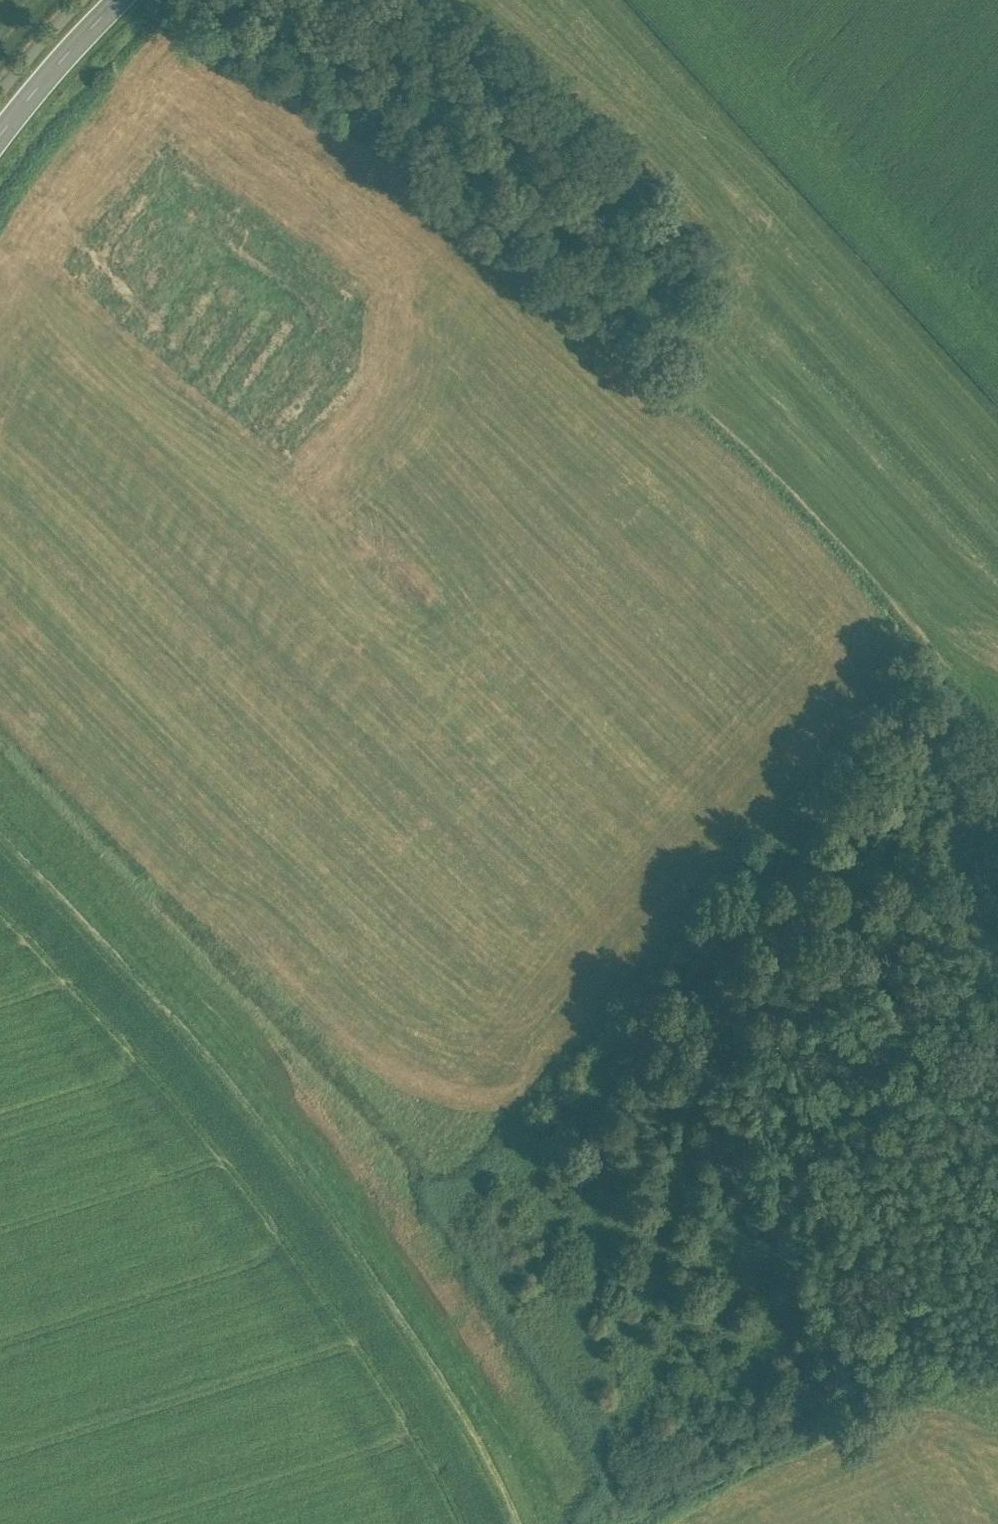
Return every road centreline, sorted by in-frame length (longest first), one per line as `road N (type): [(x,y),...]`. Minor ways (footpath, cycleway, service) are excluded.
road 1 (secondary): [(0,136),(118,0)]

